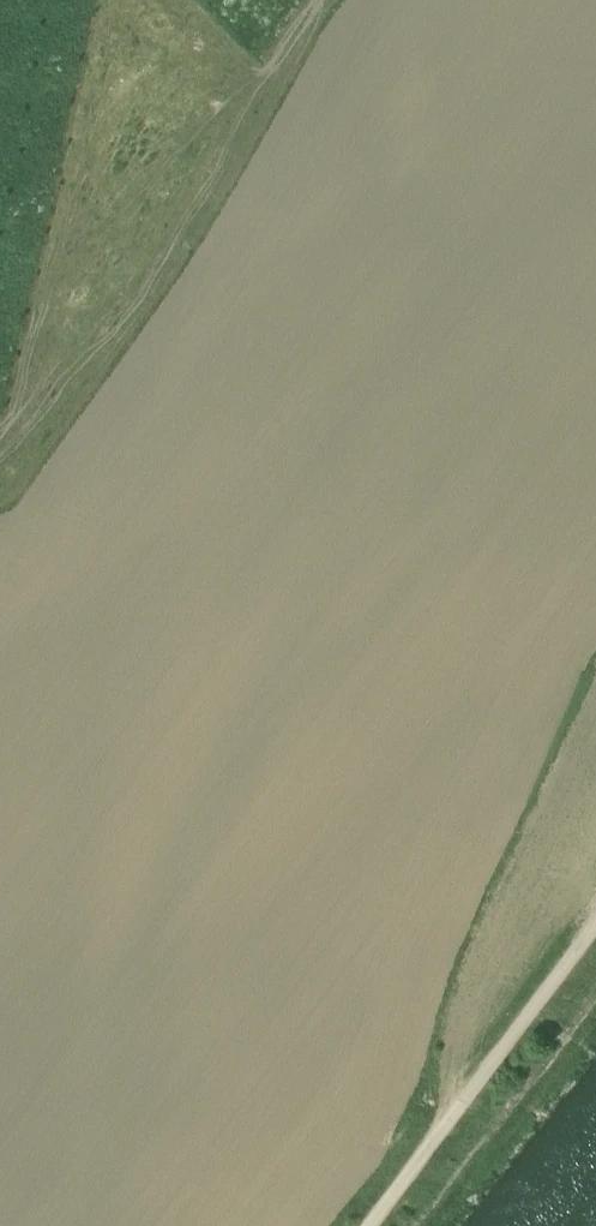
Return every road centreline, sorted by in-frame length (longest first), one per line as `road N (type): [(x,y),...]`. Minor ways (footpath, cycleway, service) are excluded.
road 1 (unclassified): [(363,1225),(595,922)]

